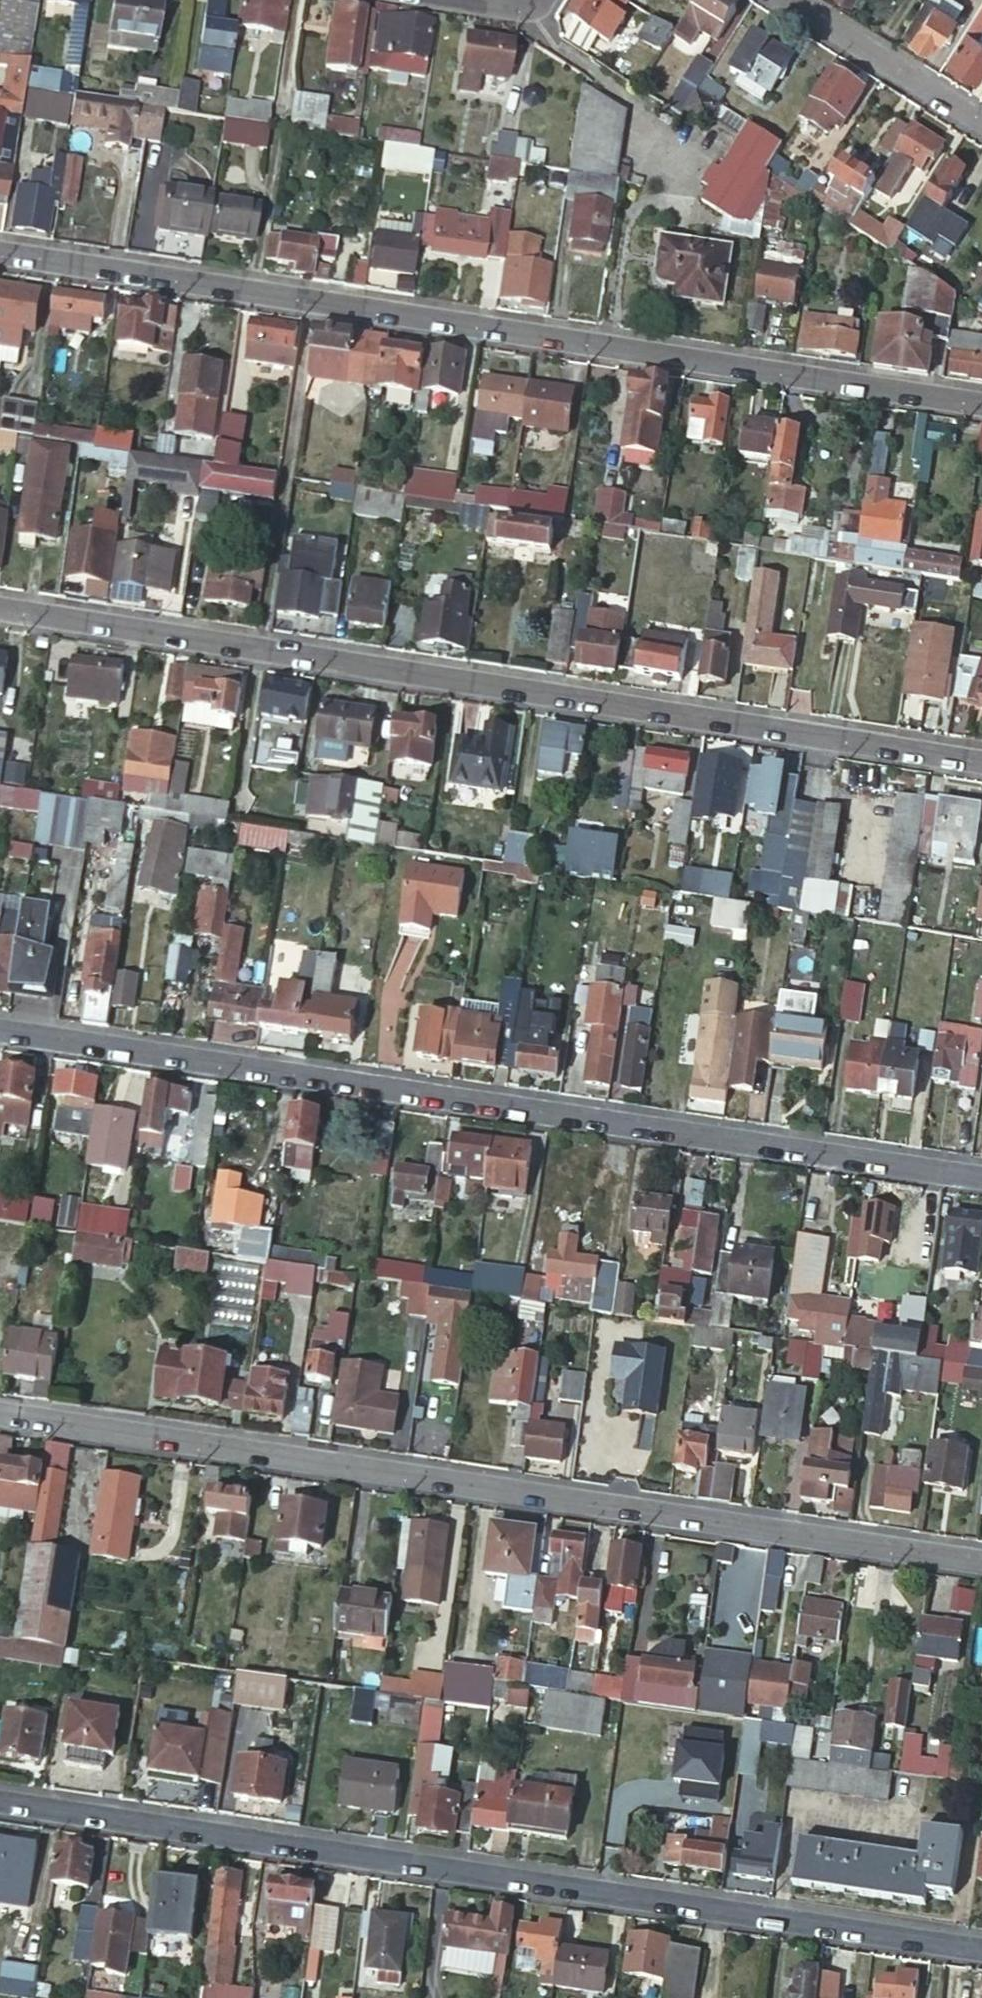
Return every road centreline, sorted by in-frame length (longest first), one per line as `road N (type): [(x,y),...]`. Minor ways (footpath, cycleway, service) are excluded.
road 1 (residential): [(0,610),(981,762)]
road 2 (residential): [(0,254),(981,402)]
road 3 (unclassified): [(0,1414),(981,1561)]
road 4 (unclassified): [(981,1945),(0,1800)]
road 5 (unclassified): [(981,1174),(0,1030)]
road 6 (residential): [(786,0),(981,122)]

